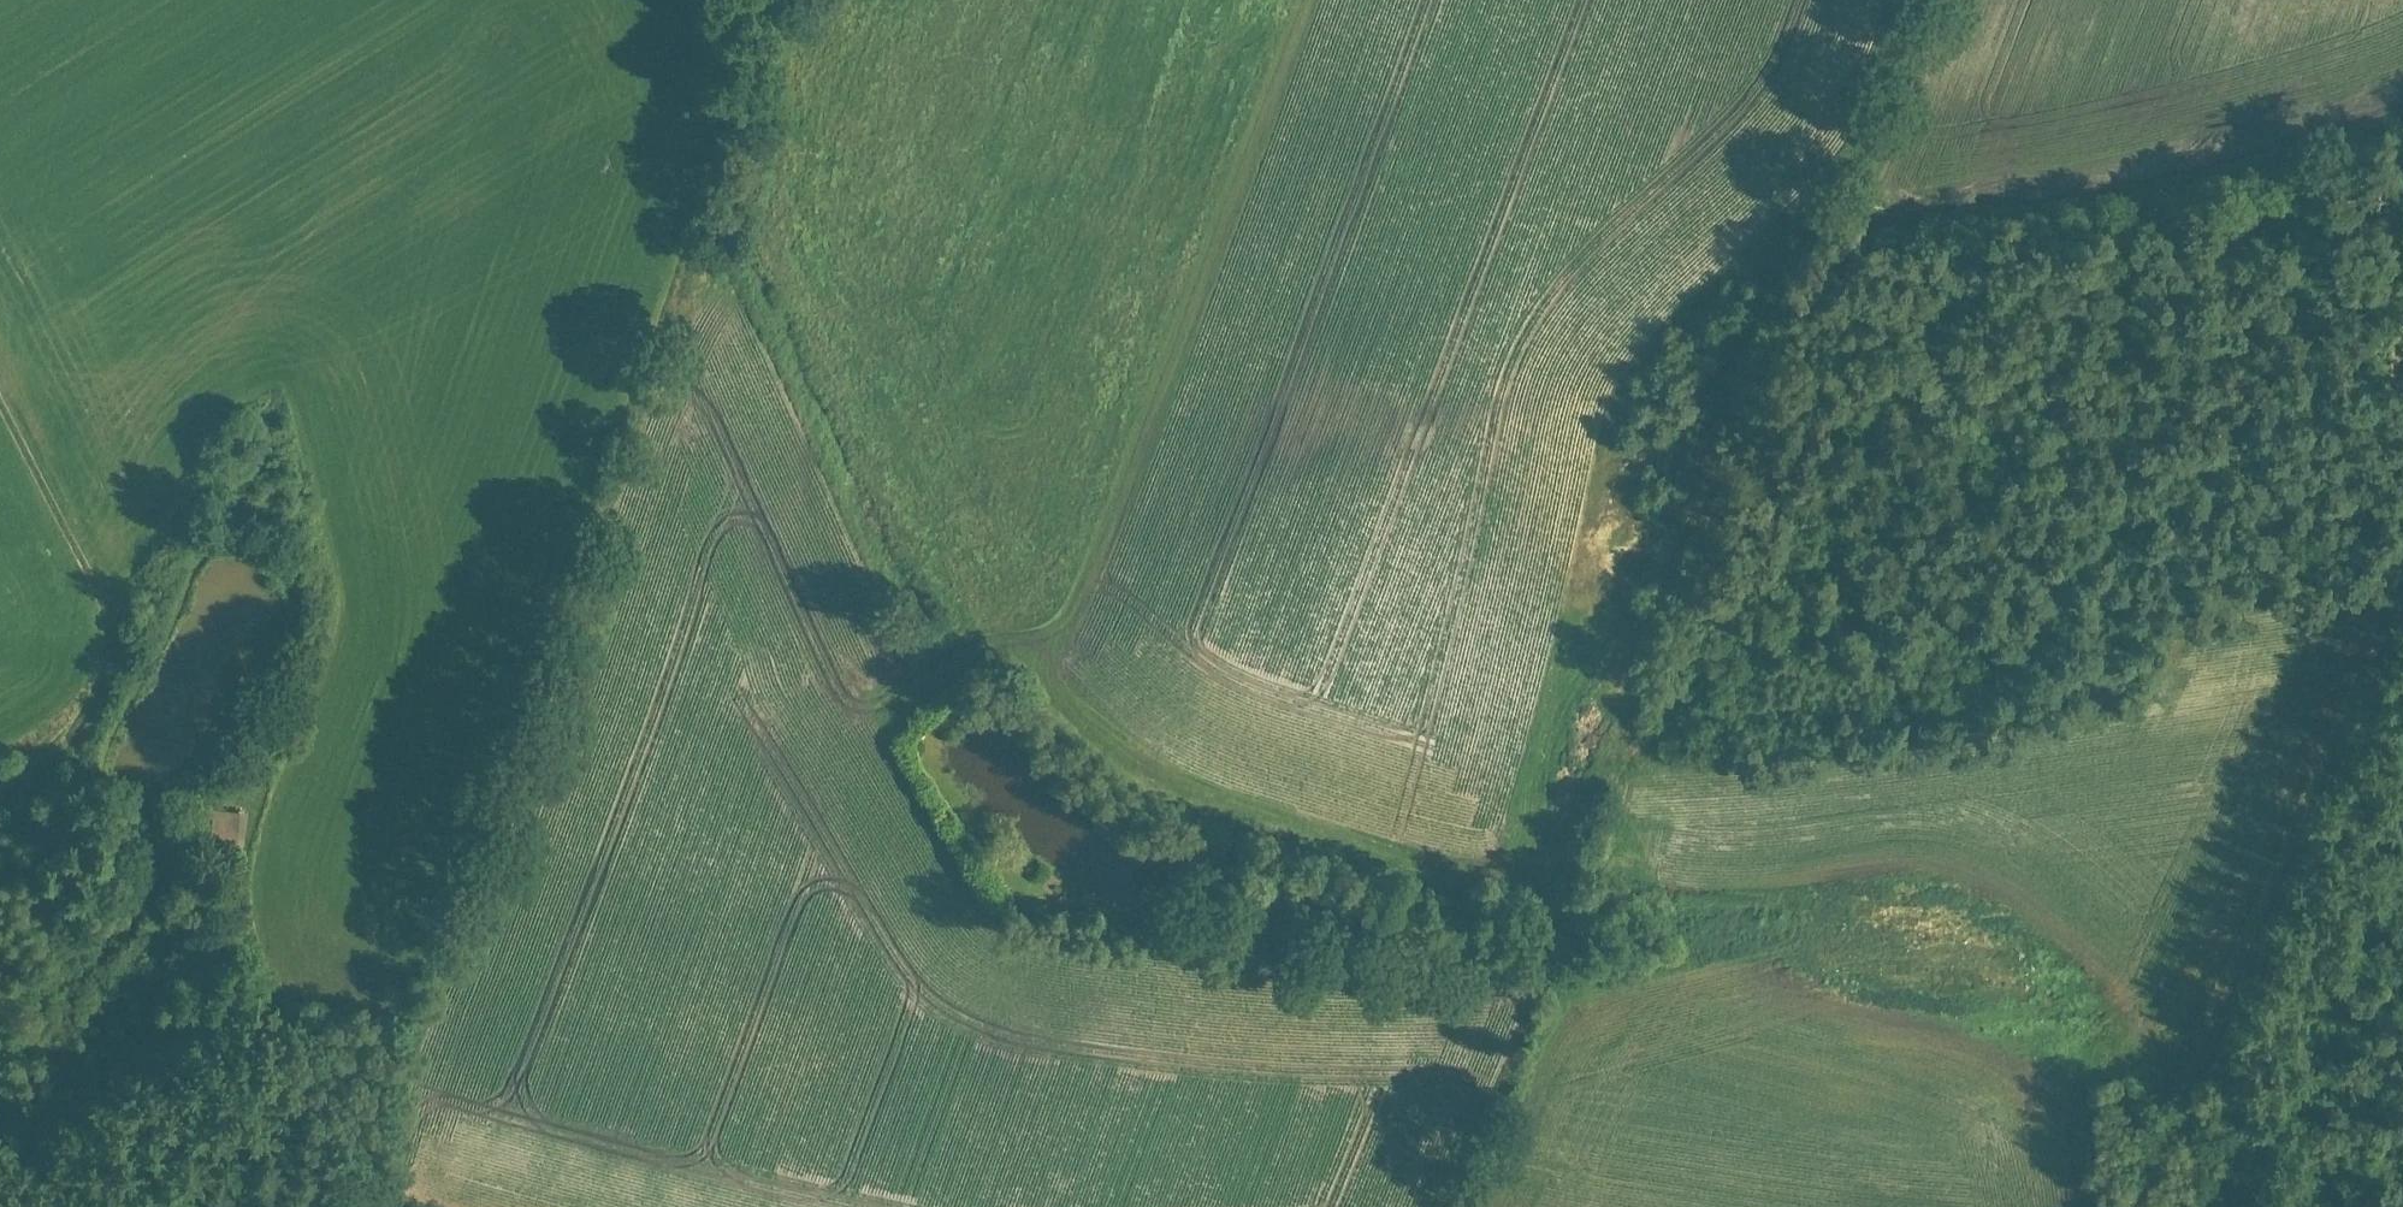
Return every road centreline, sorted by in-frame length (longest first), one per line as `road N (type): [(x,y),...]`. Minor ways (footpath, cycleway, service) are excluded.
road 1 (track): [(2136,1206),(2402,586)]
road 2 (track): [(0,402),(104,614),(109,655),(46,767)]
road 3 (track): [(2214,1030),(2336,985),(2402,867)]

